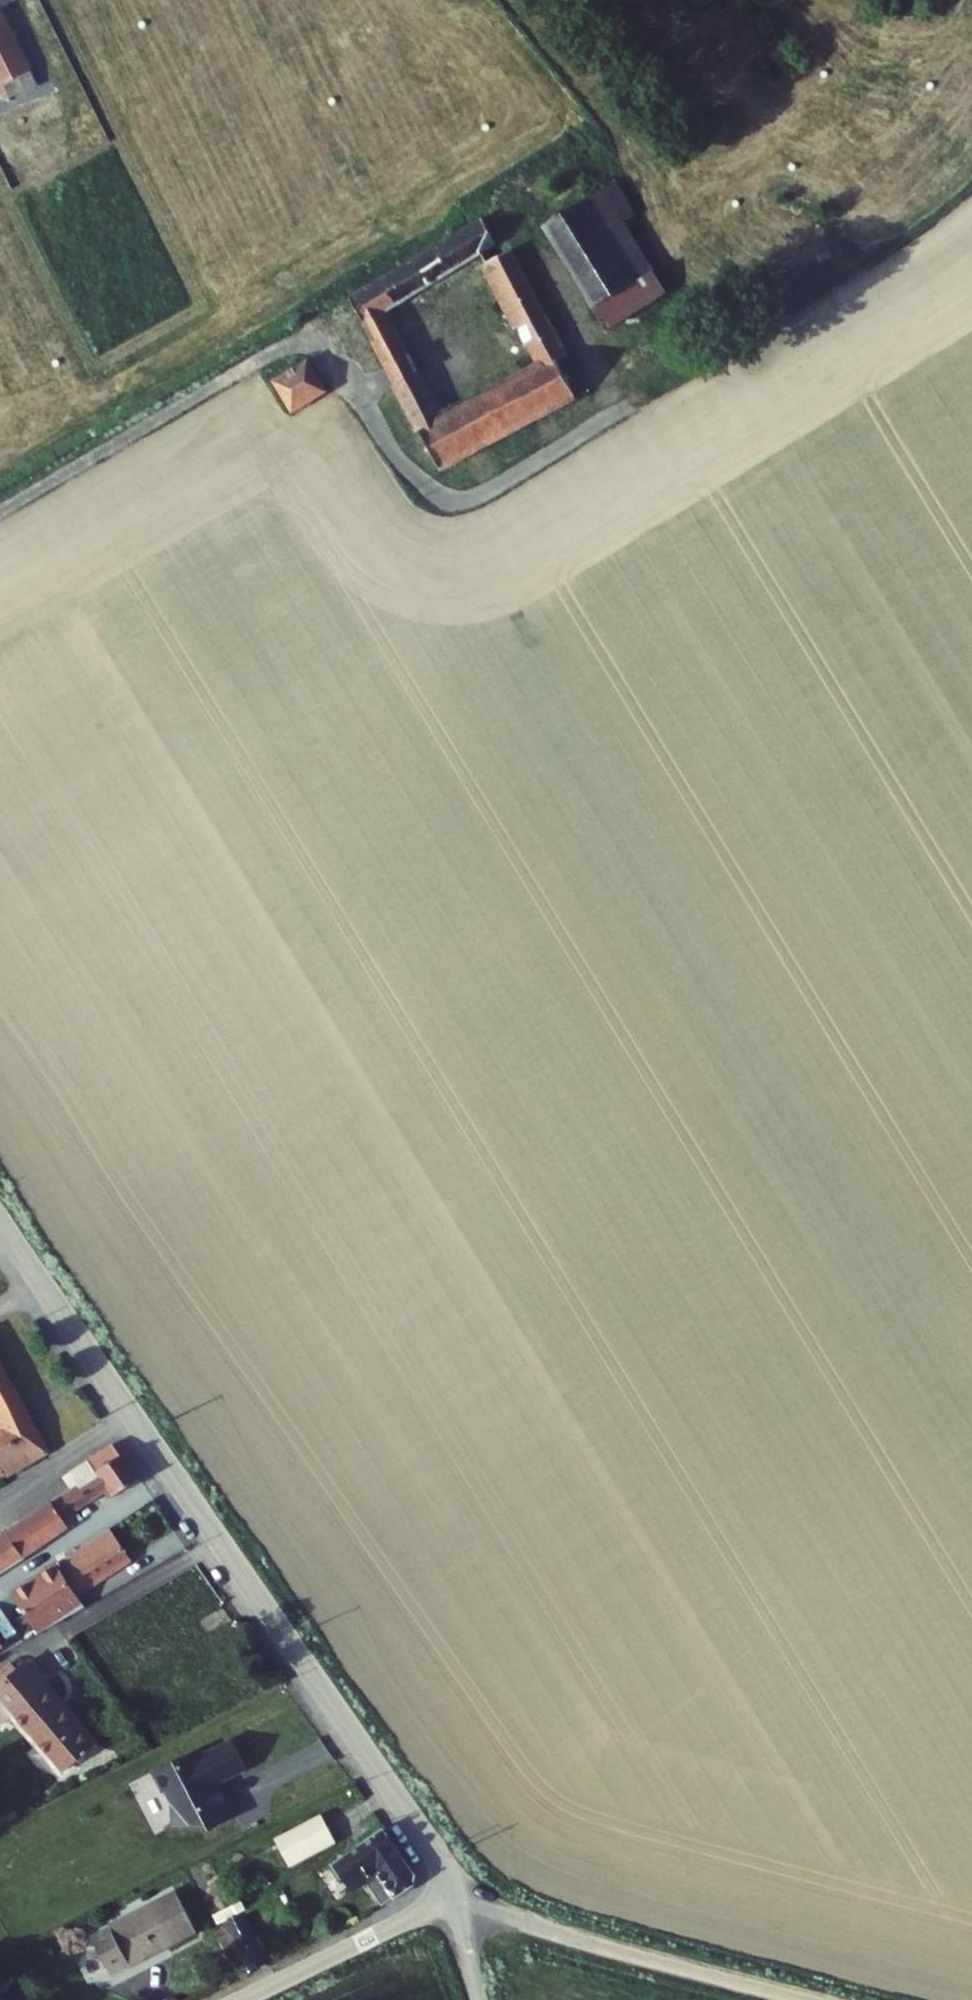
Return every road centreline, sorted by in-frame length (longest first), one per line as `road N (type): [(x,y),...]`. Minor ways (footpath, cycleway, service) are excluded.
road 1 (unclassified): [(454,1905),(427,1836),(0,1218)]
road 2 (unclassified): [(795,1999),(454,1905)]
road 3 (unclassified): [(454,1905),(245,1999)]

